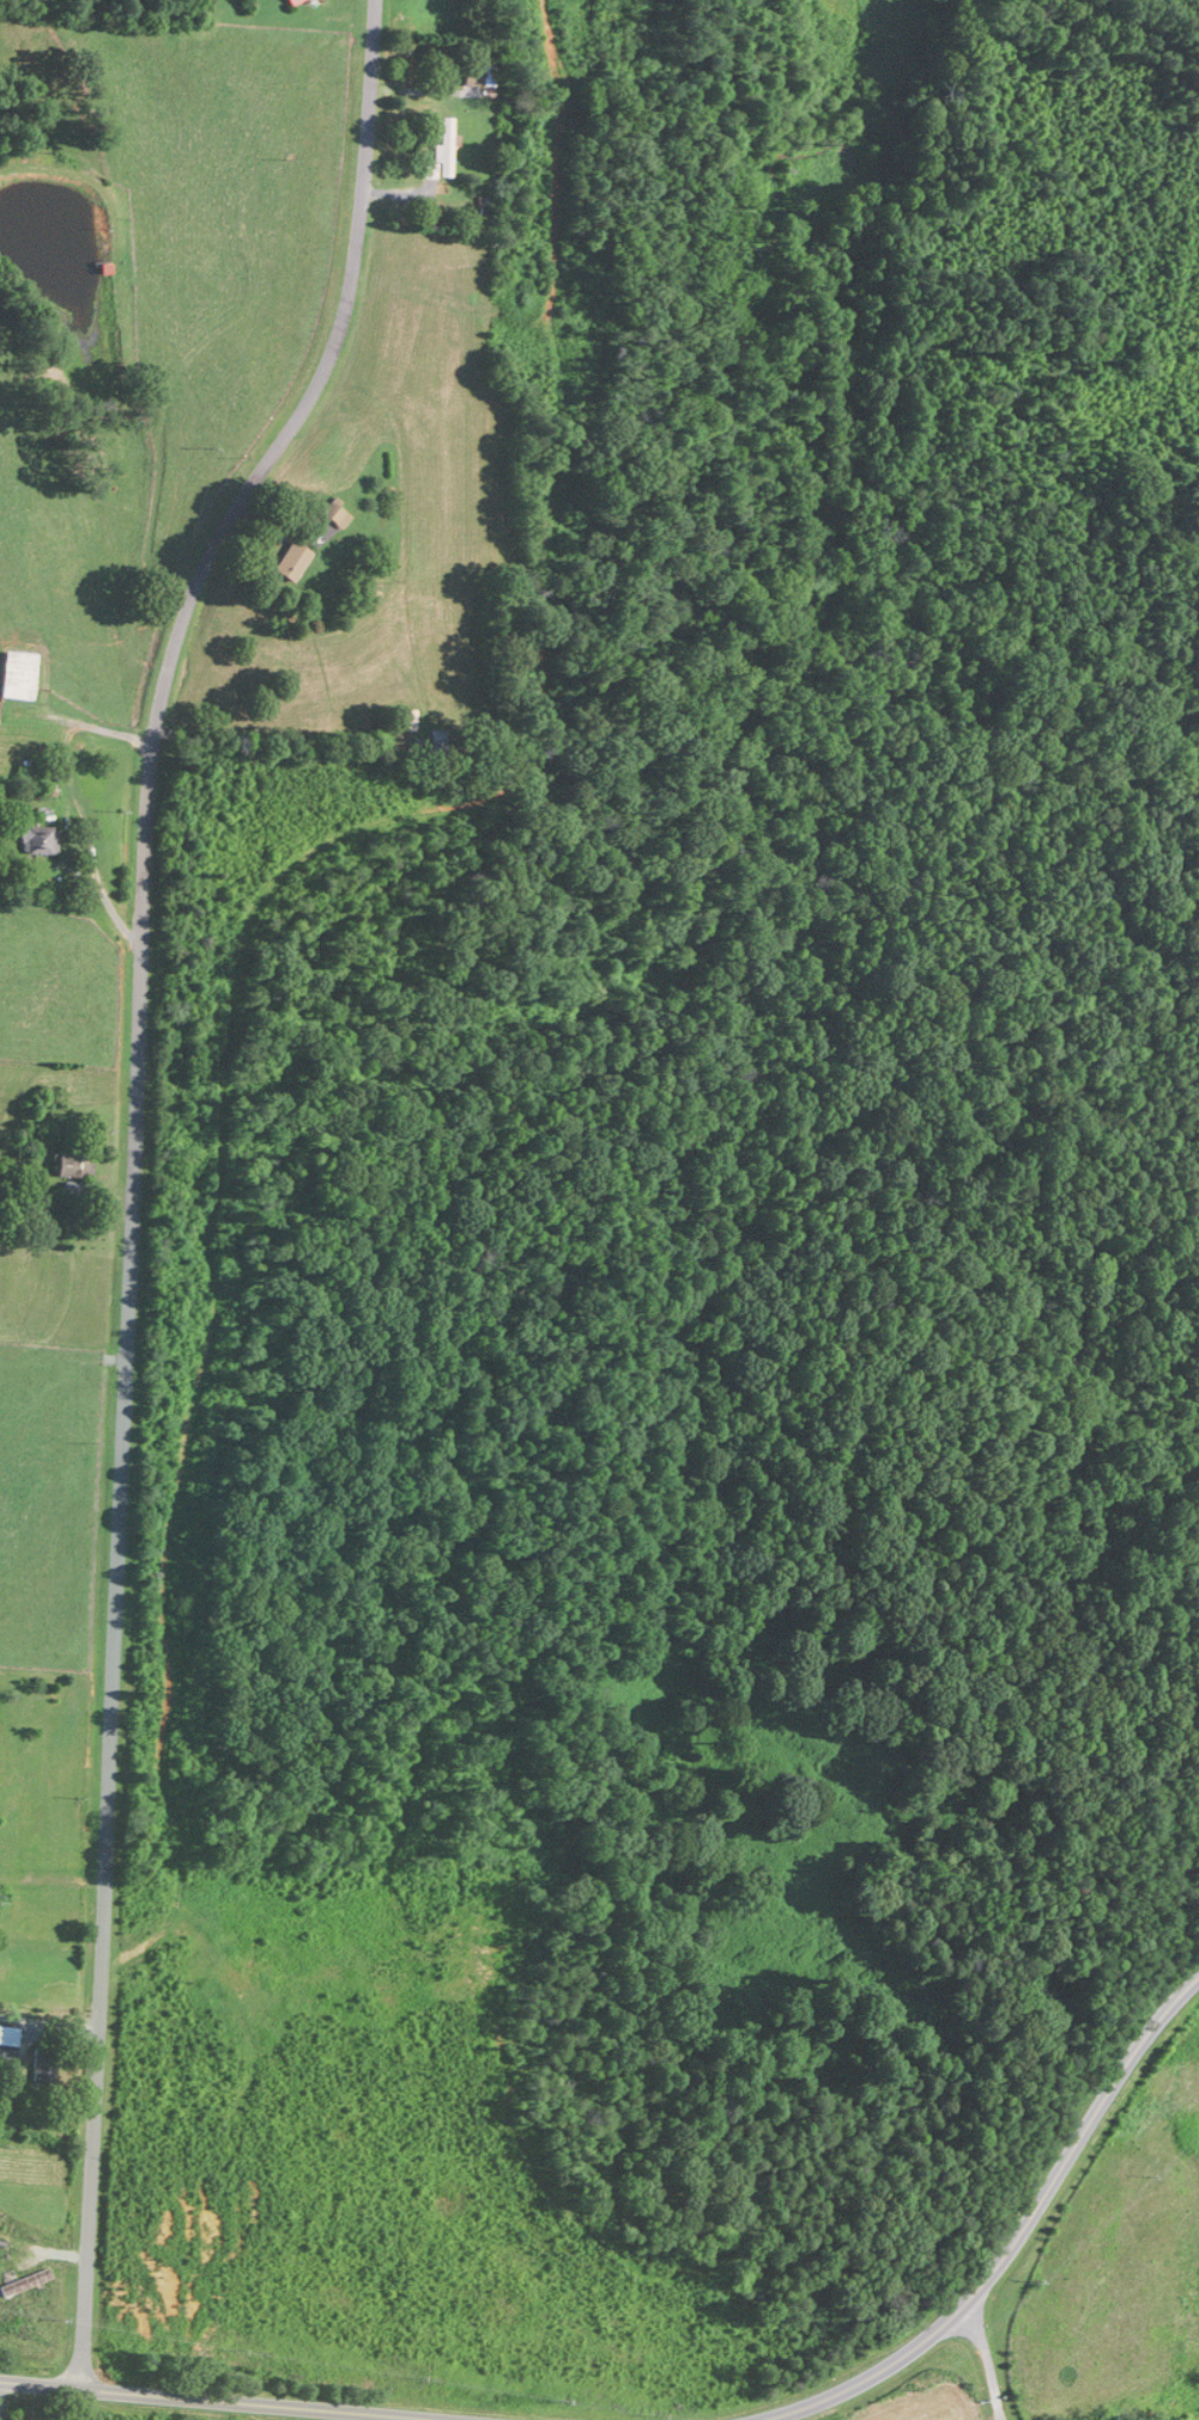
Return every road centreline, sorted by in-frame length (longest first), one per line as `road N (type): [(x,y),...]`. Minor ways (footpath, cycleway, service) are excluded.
road 1 (residential): [(78,2389),(149,750),(200,582),(316,411),(346,344),(373,0)]
road 2 (tertiary): [(769,2419),(865,2382),(959,2310),(1006,2253),(1150,2028),(1198,1976)]
road 3 (tertiary): [(0,2381),(434,2419)]

